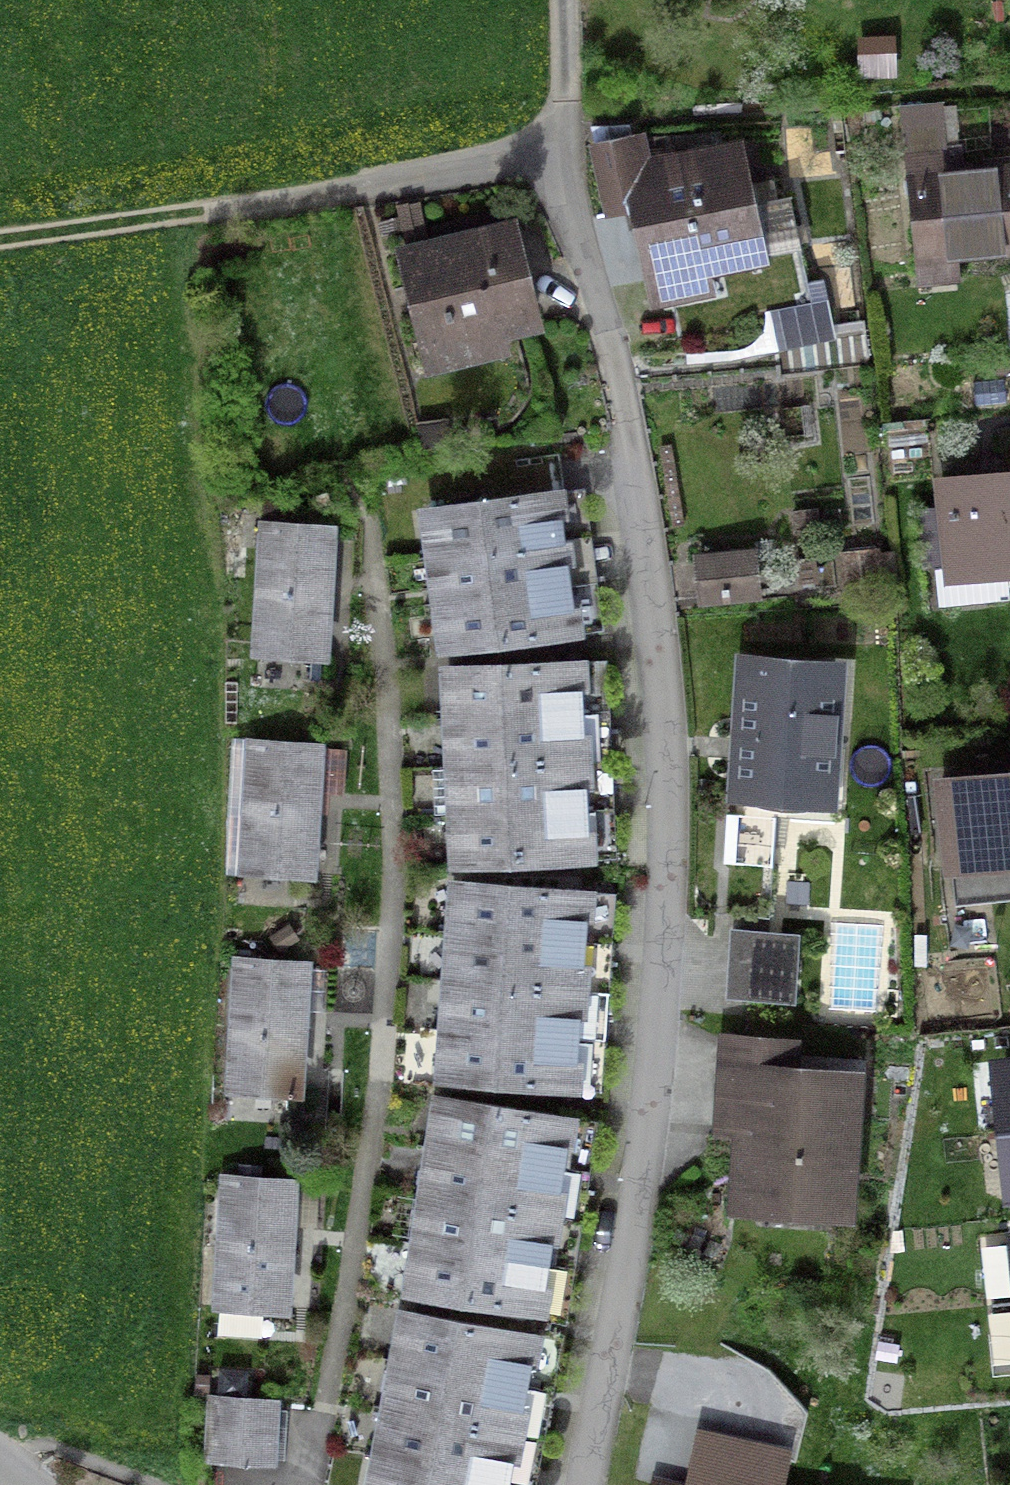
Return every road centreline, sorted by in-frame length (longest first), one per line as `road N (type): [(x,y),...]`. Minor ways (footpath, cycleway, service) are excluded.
road 1 (residential): [(582,1484),(662,1007),(668,753),(634,445),(559,150)]
road 2 (residential): [(559,150),(208,202)]
road 3 (track): [(208,202),(0,235)]
road 4 (residential): [(559,150),(568,0)]

